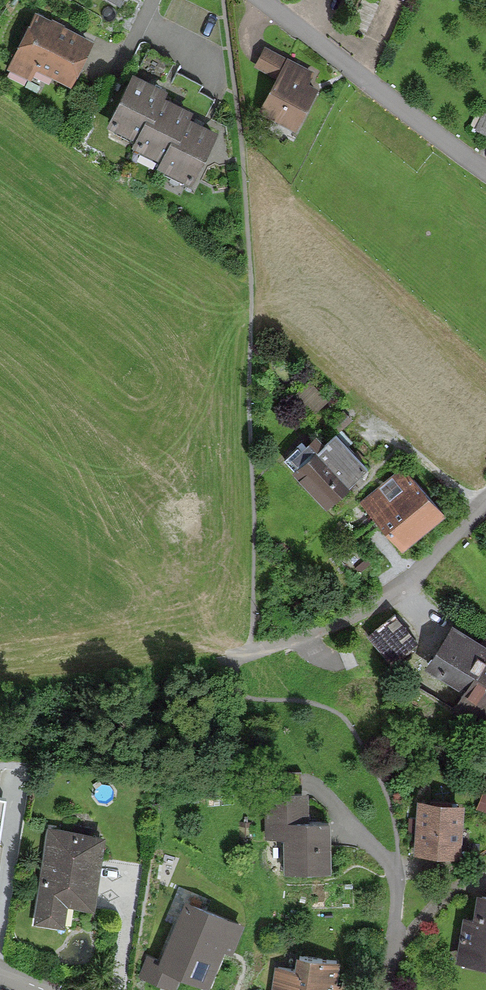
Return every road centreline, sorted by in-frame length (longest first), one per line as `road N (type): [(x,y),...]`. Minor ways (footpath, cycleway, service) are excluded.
road 1 (residential): [(485,495),(407,583),(369,606),(265,649),(219,657)]
road 2 (residential): [(485,174),(261,0)]

